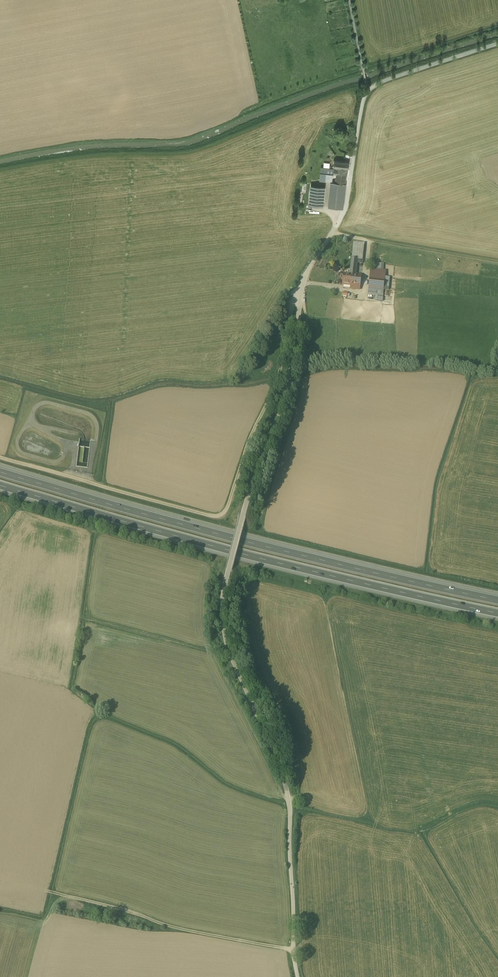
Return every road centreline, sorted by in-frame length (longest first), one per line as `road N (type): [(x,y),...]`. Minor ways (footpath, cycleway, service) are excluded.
road 1 (unclassified): [(298,976),(288,796),(229,652),(222,606),(243,517),(288,391),(306,277),(344,211),(367,91)]
road 2 (motorway): [(497,601),(237,541),(0,473)]
road 3 (motorway): [(0,488),(497,615)]
road 4 (track): [(27,465),(224,515),(301,297)]
road 5 (track): [(49,891),(293,950)]
road 6 (track): [(497,44),(367,91)]
road 7 (track): [(497,263),(368,241)]

